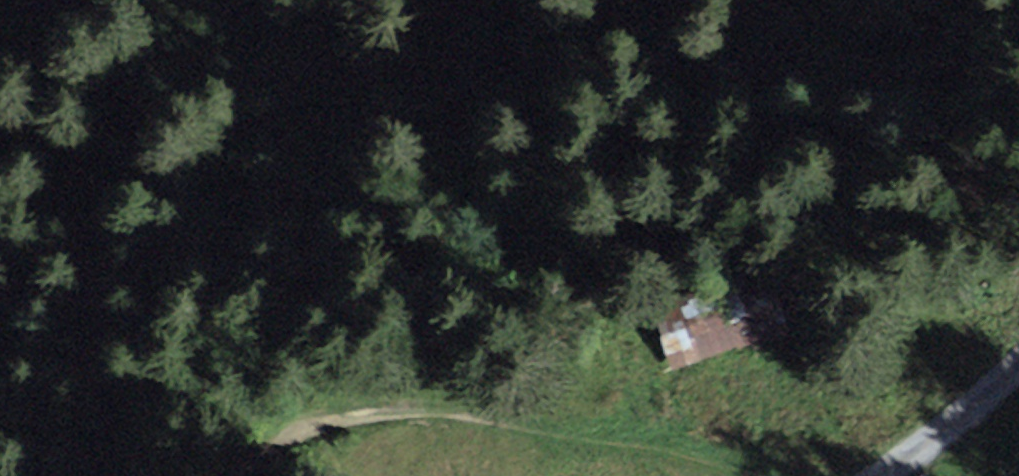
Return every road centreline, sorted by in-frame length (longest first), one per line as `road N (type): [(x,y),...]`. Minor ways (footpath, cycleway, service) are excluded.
road 1 (track): [(753,475),(740,460),(668,442),(375,414),(338,417),(216,475)]
road 2 (track): [(168,0),(0,67)]
road 3 (track): [(879,475),(1018,379)]

